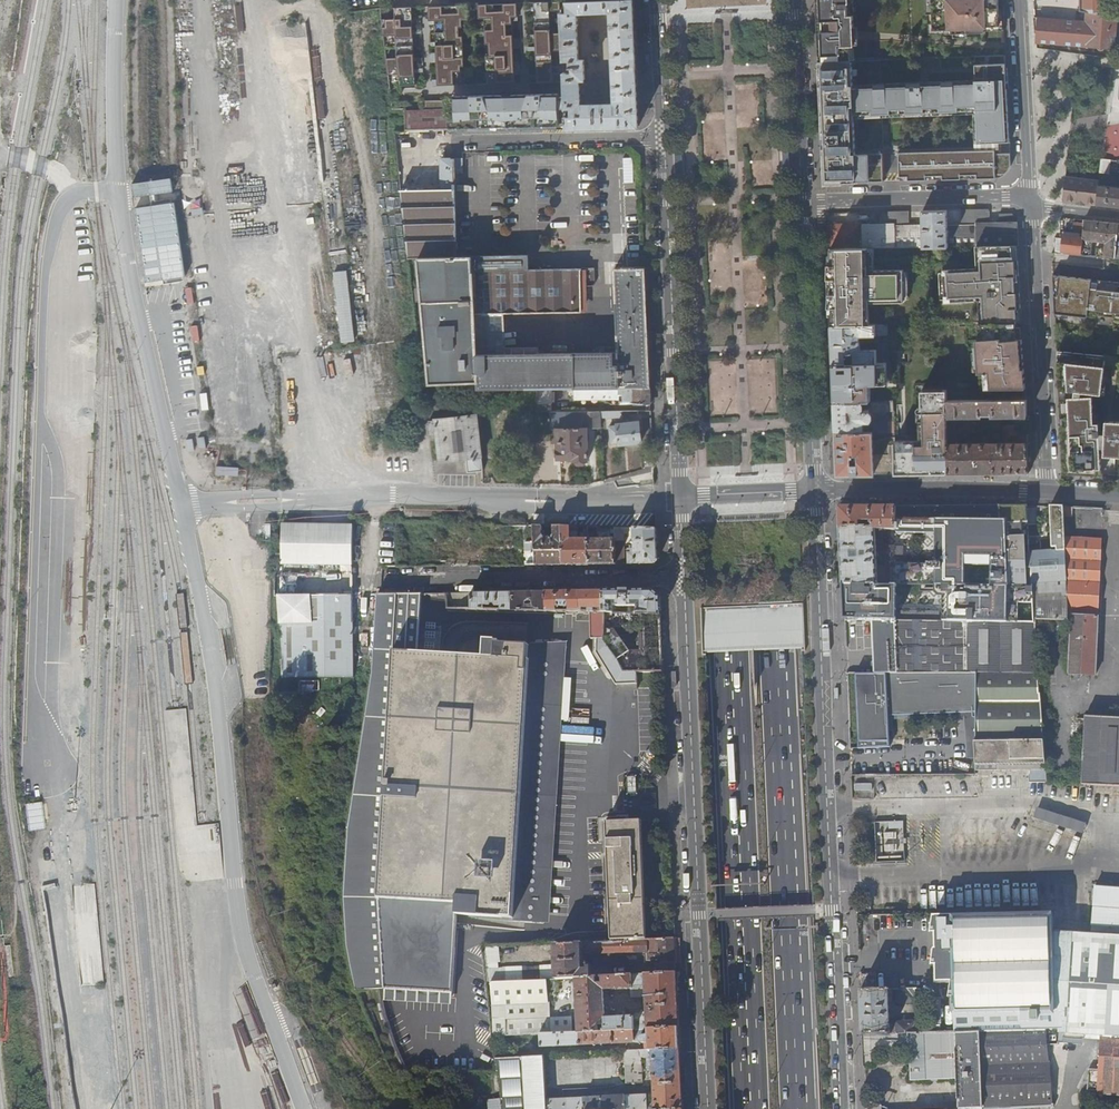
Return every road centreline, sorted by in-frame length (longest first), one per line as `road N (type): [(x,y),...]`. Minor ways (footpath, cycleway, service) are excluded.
road 1 (motorway): [(697,0),(749,1108)]
road 2 (motorway): [(797,1108),(747,0)]
road 3 (primary): [(841,1108),(815,492)]
road 4 (primary): [(683,579),(708,1108)]
road 5 (primary): [(662,139),(679,497)]
road 6 (residential): [(1029,200),(1048,492)]
road 7 (primary): [(815,492),(799,203)]
road 8 (residential): [(683,579),(403,579)]
road 9 (residential): [(815,492),(1048,492)]
road 10 (residential): [(799,203),(1029,200)]
road 11 (residential): [(662,139),(449,145)]
road 12 (primary): [(799,203),(791,0)]
road 13 (residential): [(1029,200),(1018,0)]
road 14 (primary): [(655,0),(662,139)]
road 15 (residential): [(679,497),(815,492)]

